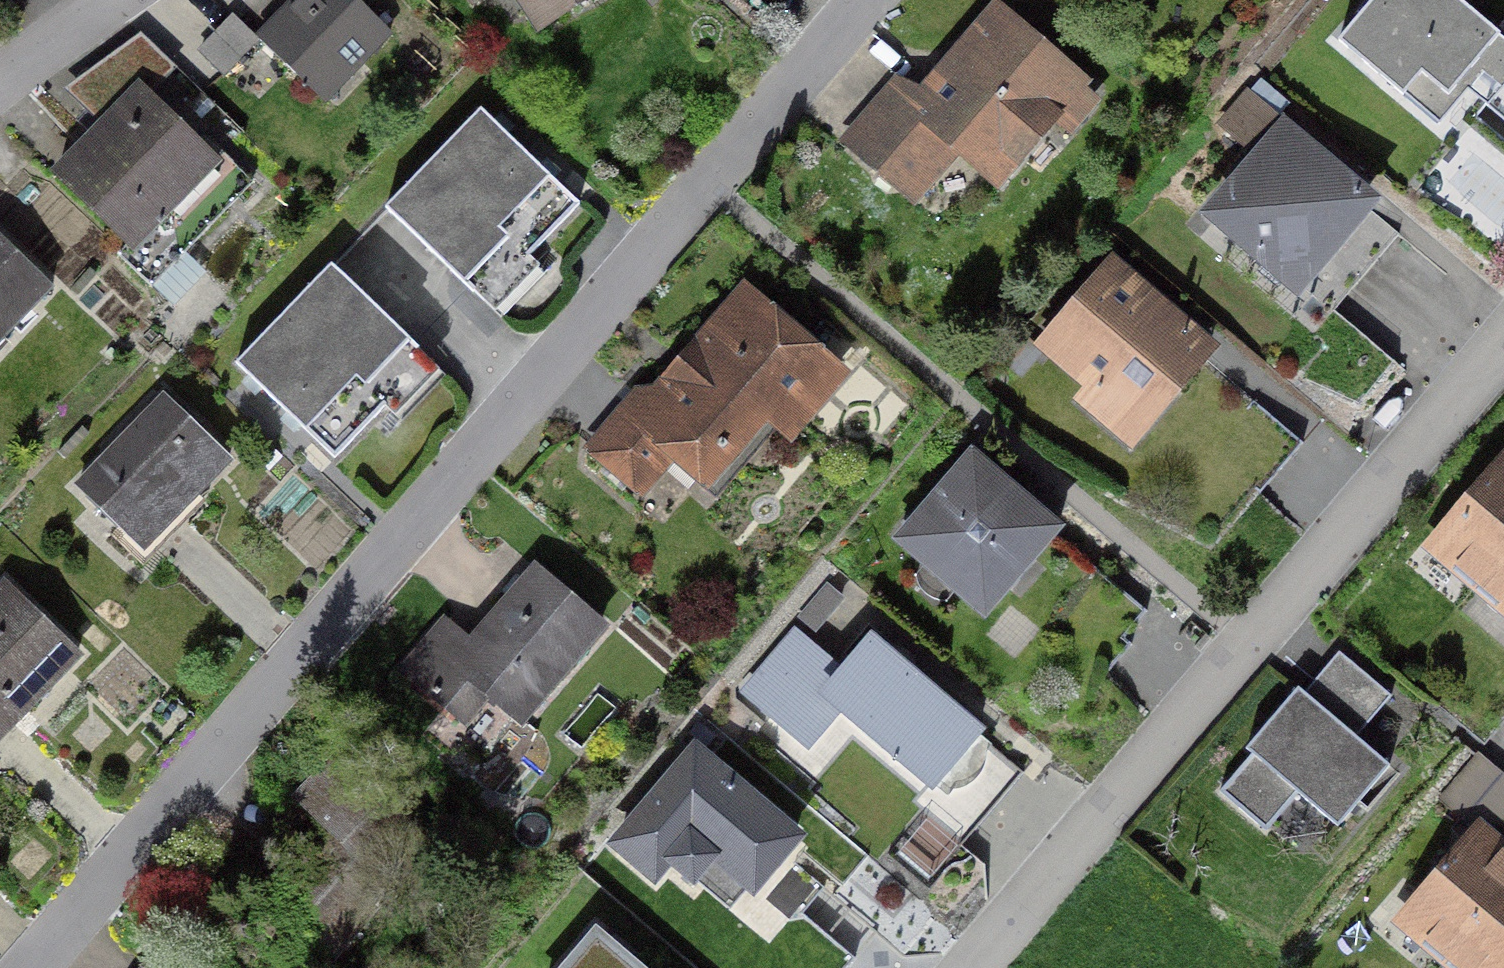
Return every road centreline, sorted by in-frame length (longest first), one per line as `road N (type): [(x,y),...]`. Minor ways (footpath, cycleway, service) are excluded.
road 1 (residential): [(31,967),(869,0)]
road 2 (residential): [(973,967),(1503,342)]
road 3 (residential): [(0,83),(117,0)]

